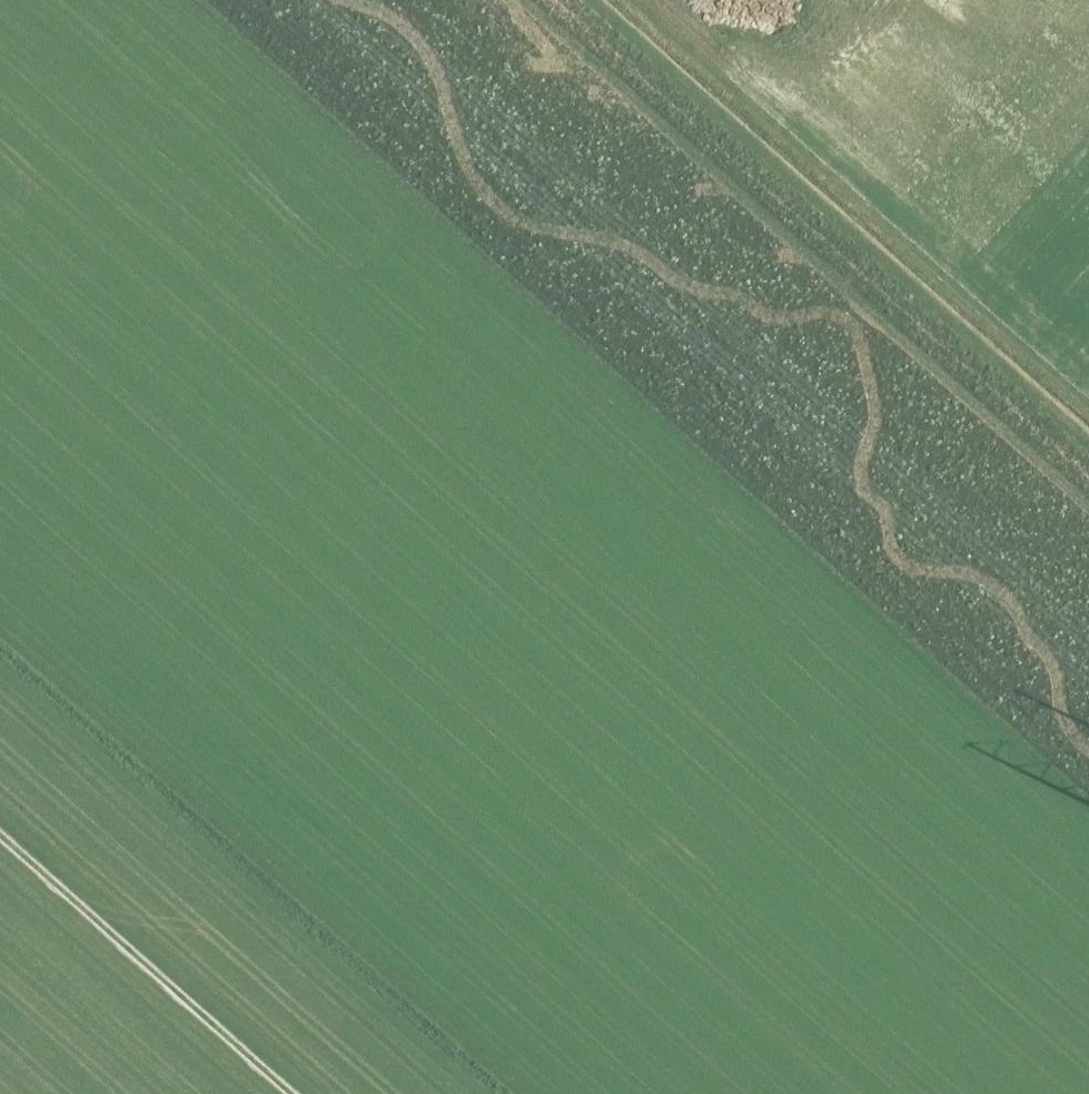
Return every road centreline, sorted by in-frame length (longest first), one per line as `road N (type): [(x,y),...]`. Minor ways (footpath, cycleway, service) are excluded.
road 1 (track): [(0,834),(292,1093)]

